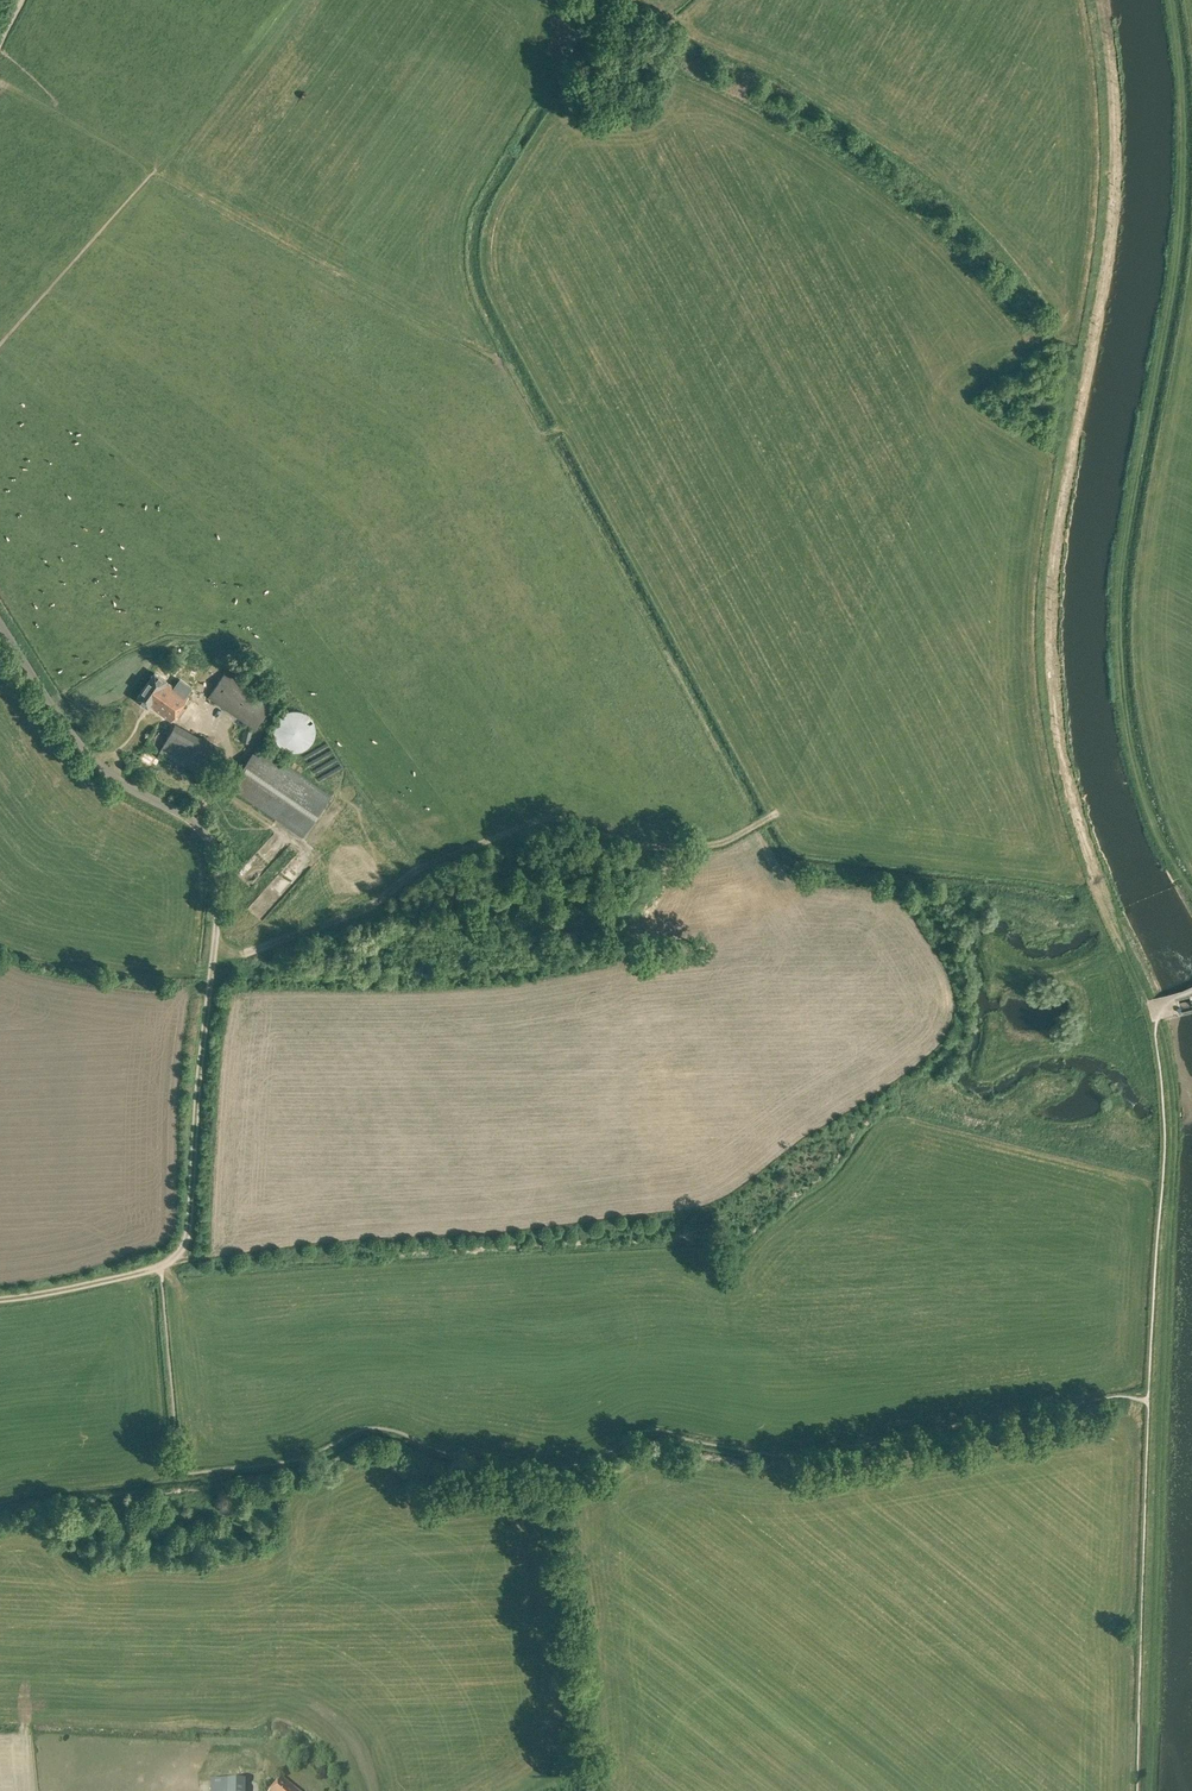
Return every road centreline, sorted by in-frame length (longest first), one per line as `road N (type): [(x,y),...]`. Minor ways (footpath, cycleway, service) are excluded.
road 1 (track): [(1170,0),(1181,134),(1179,228),(1132,465),(1116,583),(1116,650),(1123,720),(1148,811),(1191,909)]
road 2 (track): [(160,1267),(185,1244),(191,1221),(219,875)]
road 3 (unclassified): [(219,875),(201,828),(115,782),(82,750),(0,624)]
road 4 (track): [(0,1299),(160,1267)]

